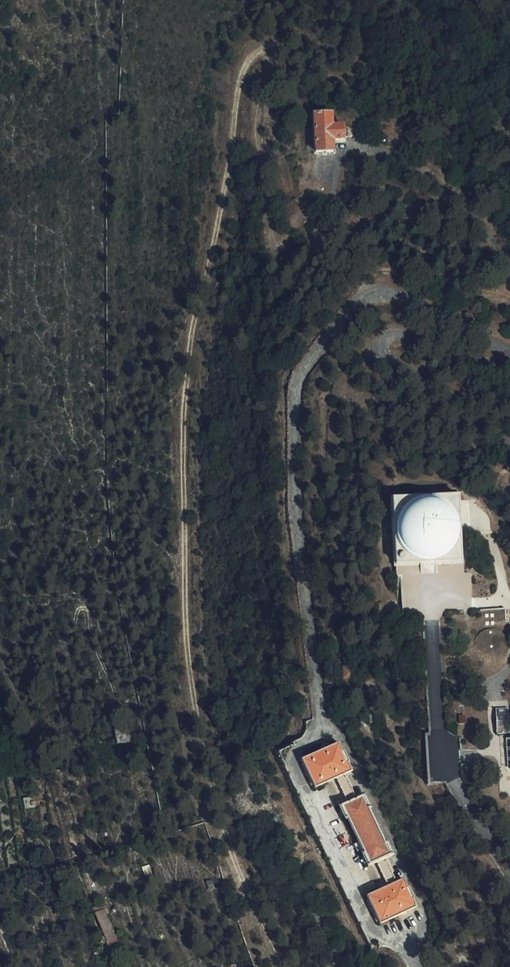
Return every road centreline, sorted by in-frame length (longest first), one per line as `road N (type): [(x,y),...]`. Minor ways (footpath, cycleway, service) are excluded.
road 1 (track): [(509,145),(316,45),(295,41),(258,53),(237,92),(183,414),(190,658),(201,746),(229,843),(286,966)]
road 2 (track): [(0,625),(29,722),(45,724),(58,710),(83,609),(122,707)]
road 3 (track): [(258,53),(267,74),(256,140),(277,245),(285,244),(328,180)]
road 4 (track): [(431,275),(406,243),(321,238),(312,229),(328,180)]

